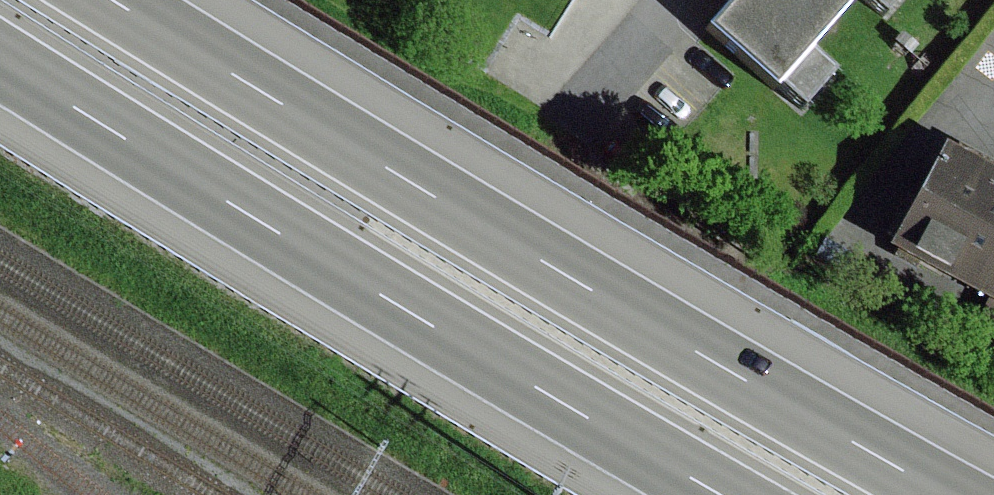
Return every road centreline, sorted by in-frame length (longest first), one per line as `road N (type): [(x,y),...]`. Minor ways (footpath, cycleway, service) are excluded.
road 1 (motorway): [(950,494),(117,0)]
road 2 (motorway): [(0,54),(723,494)]

